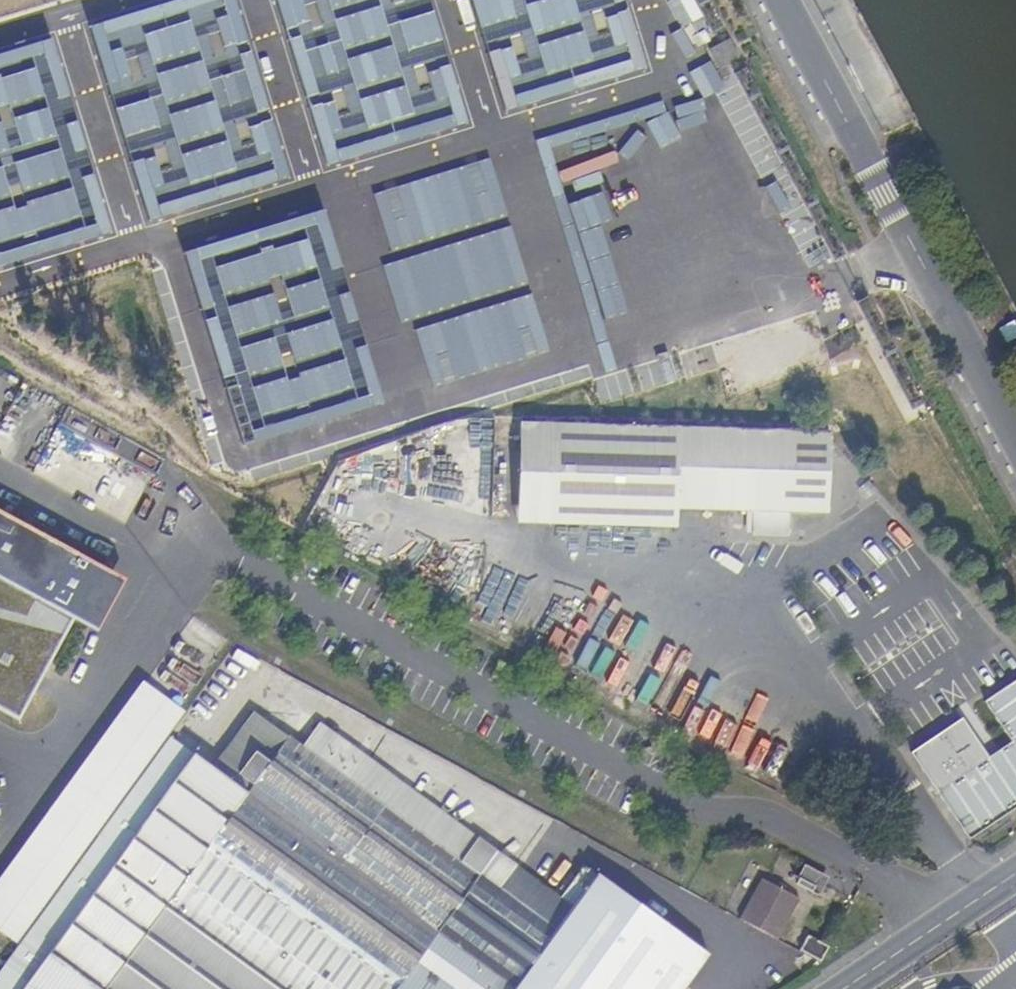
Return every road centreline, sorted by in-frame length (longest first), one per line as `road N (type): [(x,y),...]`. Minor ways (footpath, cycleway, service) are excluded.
road 1 (unclassified): [(779,0),(1015,444)]
road 2 (unclassified): [(1015,873),(838,988)]

